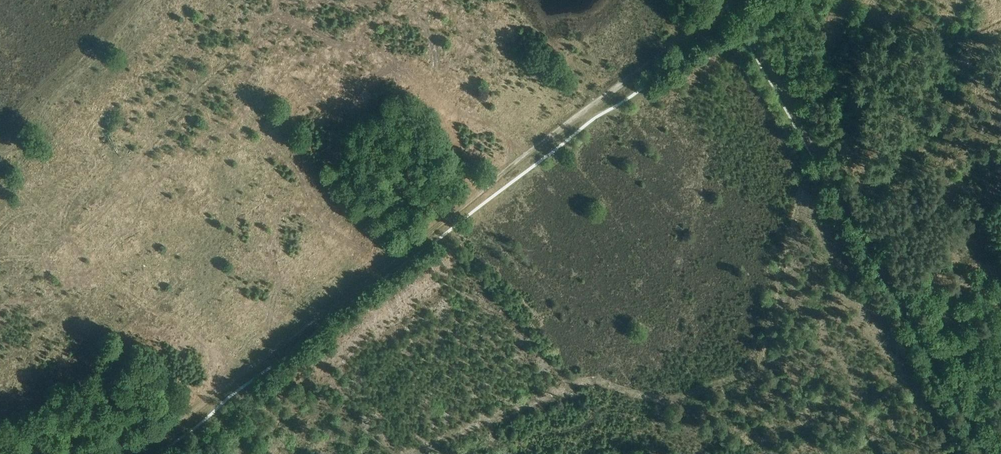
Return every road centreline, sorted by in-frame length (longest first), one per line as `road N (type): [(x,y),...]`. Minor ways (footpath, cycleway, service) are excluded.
road 1 (track): [(141,453),(736,0)]
road 2 (track): [(990,453),(731,0)]
road 3 (track): [(128,0),(0,131)]

